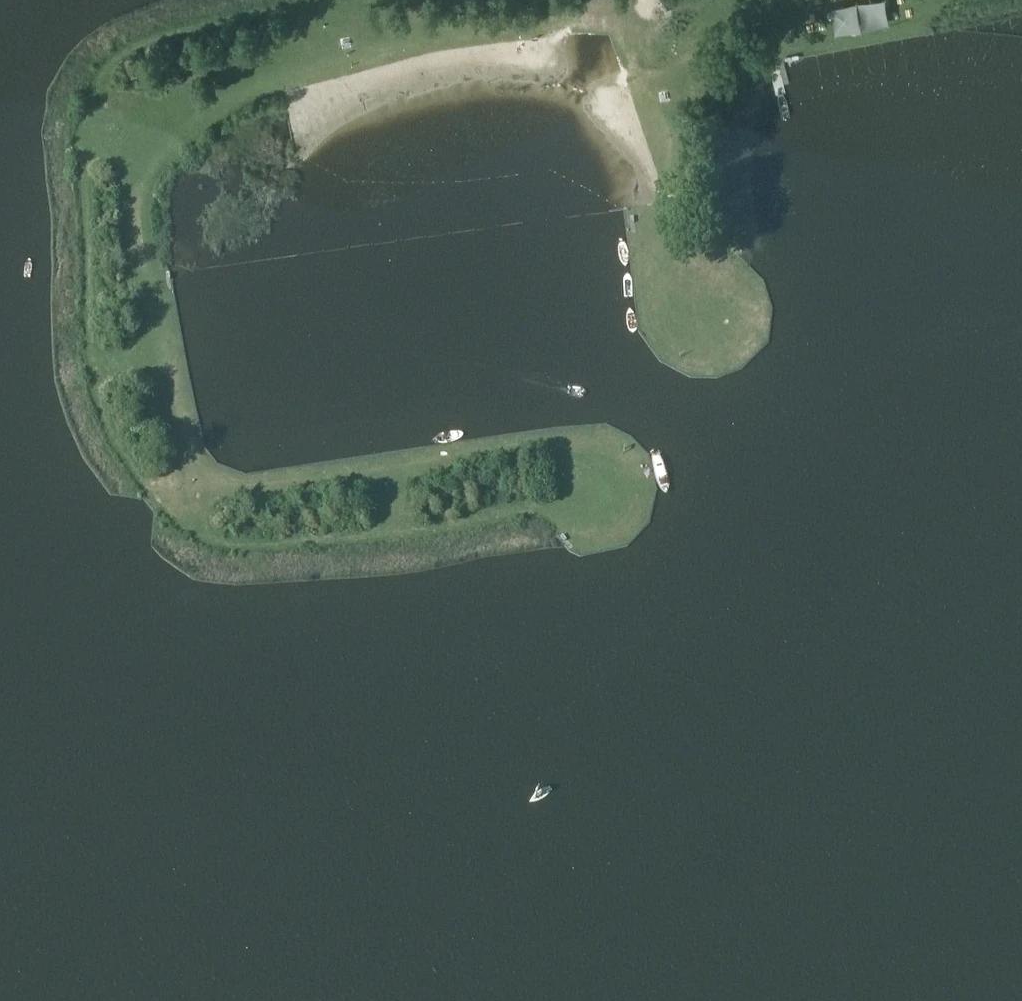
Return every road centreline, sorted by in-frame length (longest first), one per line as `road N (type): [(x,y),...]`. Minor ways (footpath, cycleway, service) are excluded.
road 1 (track): [(879,0),(727,12),(657,49),(505,33),(257,68),(144,143),(121,212),(145,409),(201,477),(274,494),(576,454),(604,483),(602,529)]

